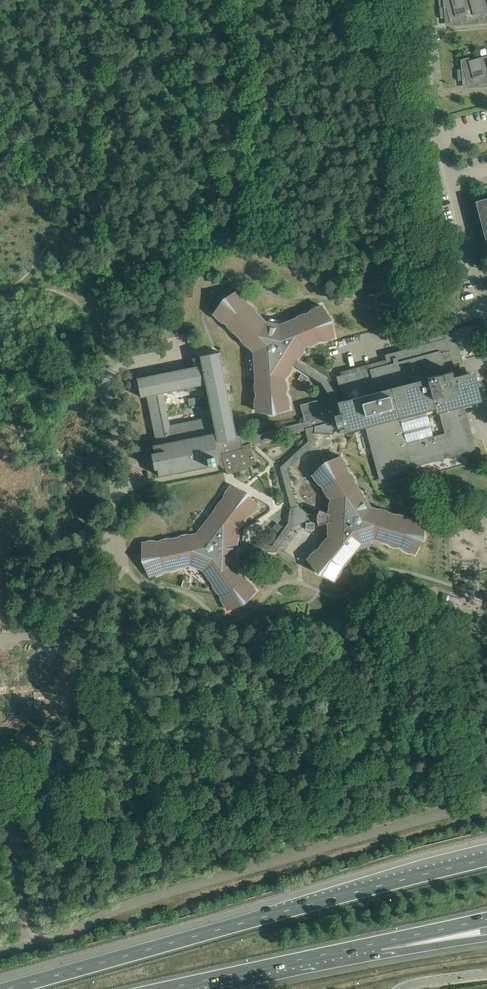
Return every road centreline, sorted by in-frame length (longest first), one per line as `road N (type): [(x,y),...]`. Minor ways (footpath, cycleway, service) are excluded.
road 1 (motorway): [(486,860),(11,988)]
road 2 (unclassified): [(26,946),(128,907),(486,804)]
road 3 (unclassified): [(0,639),(47,635),(76,621),(104,591),(121,546),(108,381),(134,362),(192,352)]
road 4 (motorway): [(163,988),(381,942)]
road 5 (residential): [(341,349),(486,311)]
road 6 (residential): [(441,138),(420,0)]
road 7 (unclassified): [(26,946),(15,841),(0,822)]

